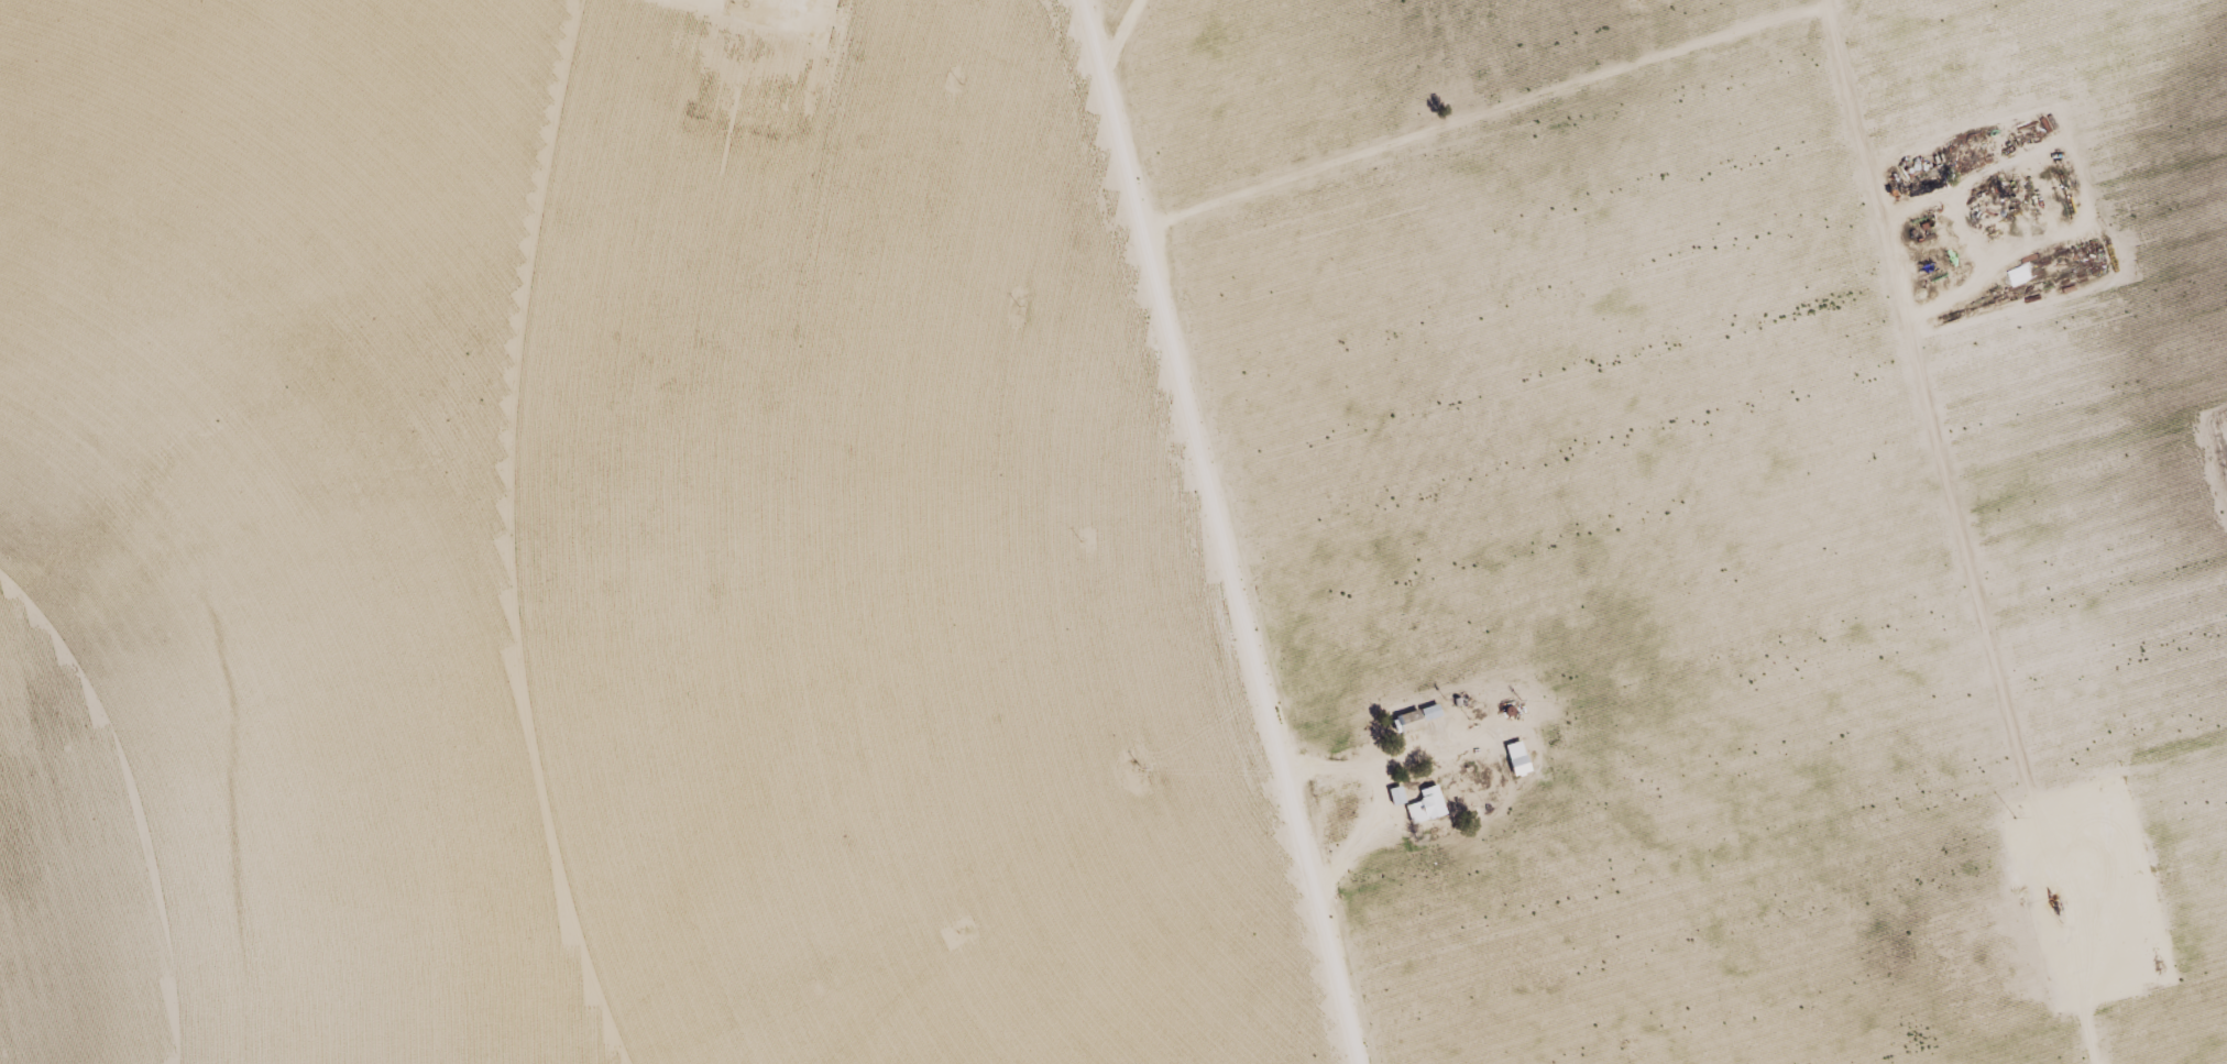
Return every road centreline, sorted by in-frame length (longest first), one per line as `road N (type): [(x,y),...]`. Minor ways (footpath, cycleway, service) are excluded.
road 1 (residential): [(1355,1063),(1243,637),(1041,0)]

